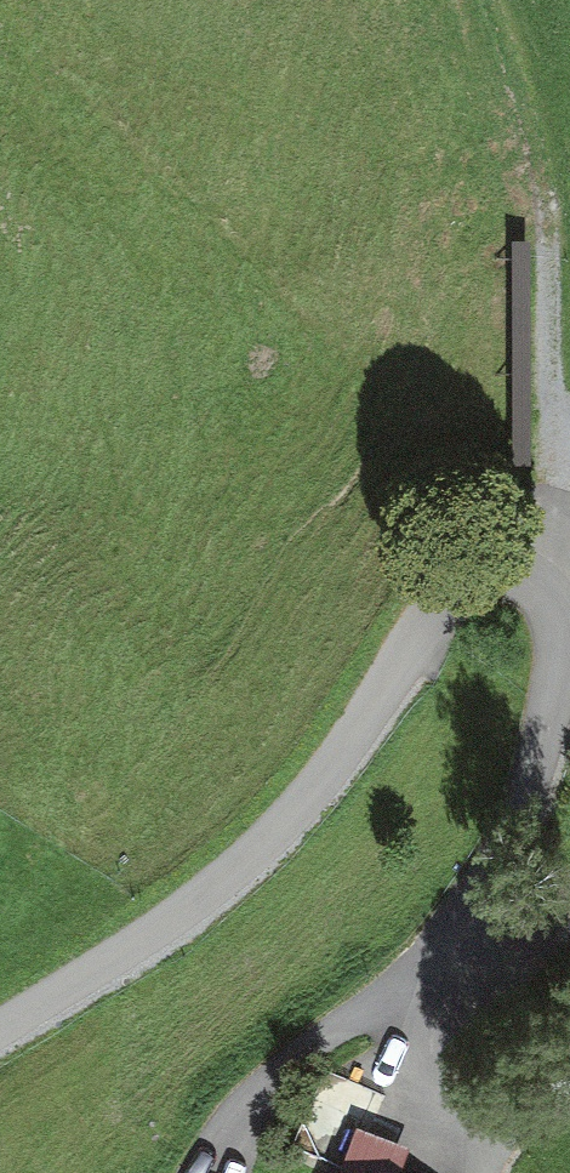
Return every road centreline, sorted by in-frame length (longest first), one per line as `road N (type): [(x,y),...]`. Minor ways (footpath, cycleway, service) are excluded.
road 1 (track): [(0,1029),(138,944),(226,877),(316,788),(452,589),(490,567),(529,565),(554,586),(564,622),(540,777),(519,836),(447,956),(358,1032),(250,1107),(231,1172)]
road 2 (track): [(358,1032),(475,1140),(478,1172)]

